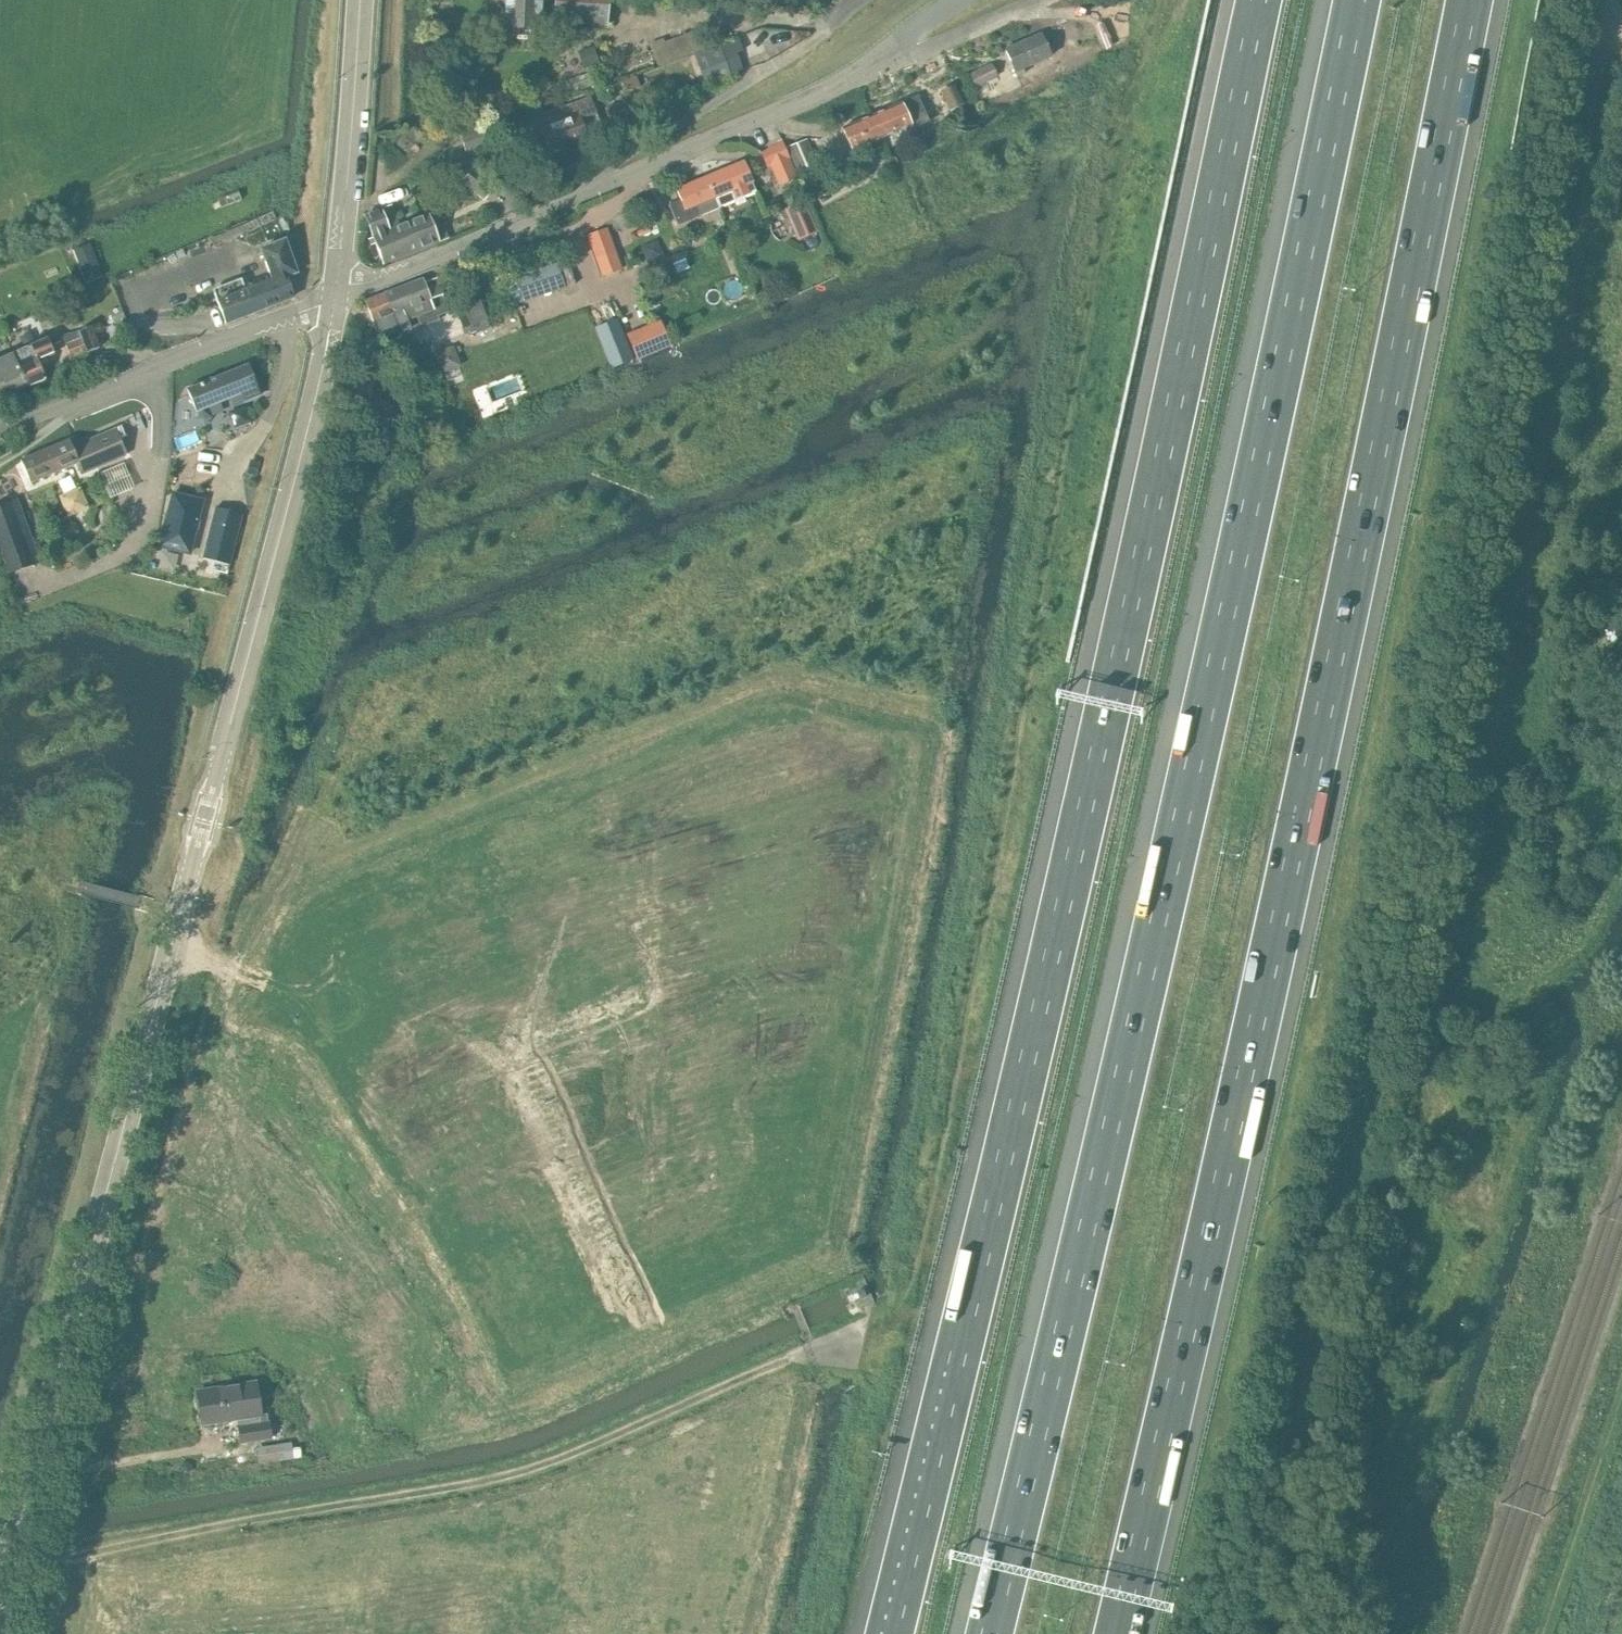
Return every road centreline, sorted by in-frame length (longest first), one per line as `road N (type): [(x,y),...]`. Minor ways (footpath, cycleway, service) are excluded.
road 1 (motorway): [(1259,0),(1107,712),(890,1633)]
road 2 (motorway): [(1355,0),(1240,557),(990,1633)]
road 3 (motorway): [(1116,1633),(1236,1120),(1467,0)]
road 4 (unclassified): [(0,1587),(337,298)]
road 5 (track): [(6,1562),(517,1475),(862,1335)]
road 6 (unclassified): [(337,298),(835,87)]
road 7 (unclassified): [(0,431),(337,298)]
road 8 (track): [(589,193),(628,154),(815,42),(858,0)]
road 9 (unclassified): [(337,298),(357,0)]
road 10 (track): [(1540,1633),(1621,1384)]
road 11 (residential): [(1037,0),(835,87)]
road 12 (unclassified): [(835,87),(957,0)]

